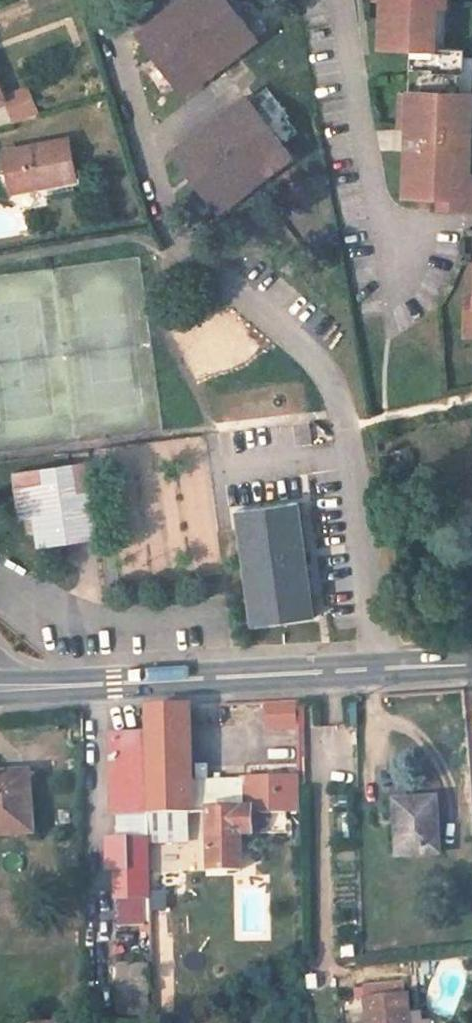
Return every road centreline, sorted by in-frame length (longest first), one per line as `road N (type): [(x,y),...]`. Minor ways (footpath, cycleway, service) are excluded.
road 1 (secondary): [(0,689),(471,664)]
road 2 (residential): [(343,0),(381,233),(401,262)]

